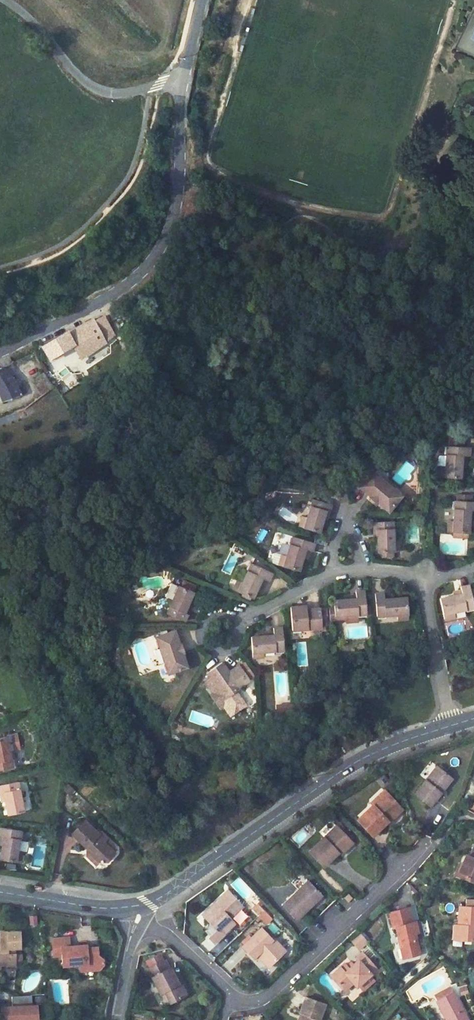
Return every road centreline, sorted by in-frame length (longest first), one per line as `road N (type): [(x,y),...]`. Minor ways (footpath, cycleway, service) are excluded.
road 1 (unclassified): [(141,915),(347,768),(473,720)]
road 2 (residential): [(0,350),(110,299),(150,263),(179,217),(179,180)]
road 3 (residential): [(425,851),(266,996),(245,1003),(231,996)]
road 4 (residential): [(7,2),(87,91),(180,91)]
road 5 (unclassified): [(141,915),(0,893)]
road 6 (residential): [(231,996),(141,915)]

